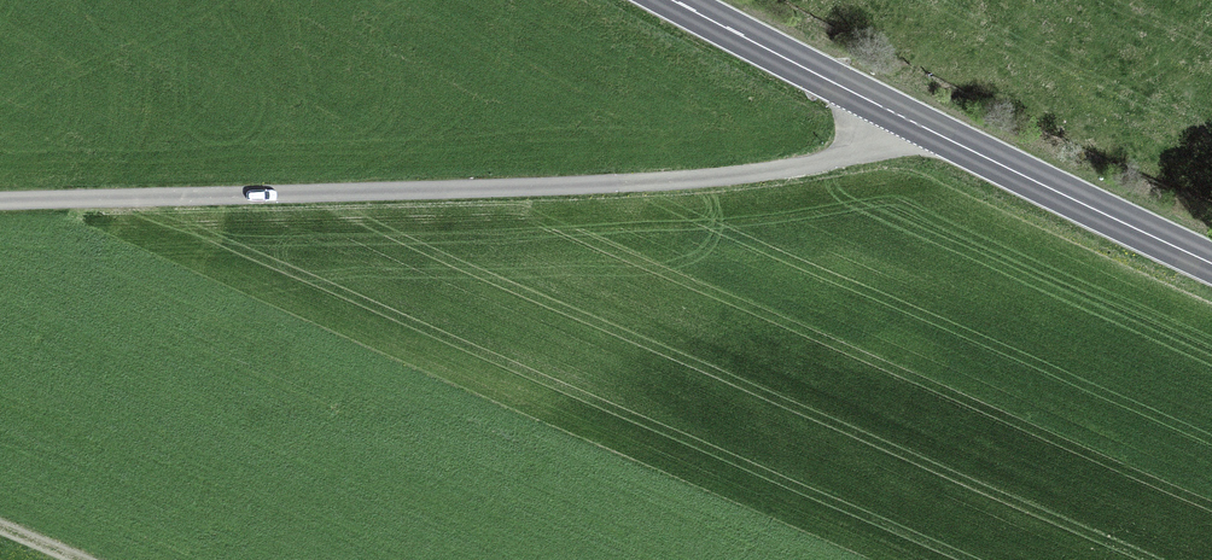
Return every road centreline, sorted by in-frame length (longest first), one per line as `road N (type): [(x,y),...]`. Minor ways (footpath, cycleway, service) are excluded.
road 1 (residential): [(0,204),(451,197),(765,174),(861,148),(899,114)]
road 2 (secondary): [(899,114),(1211,266)]
road 3 (secondary): [(676,0),(899,114)]

